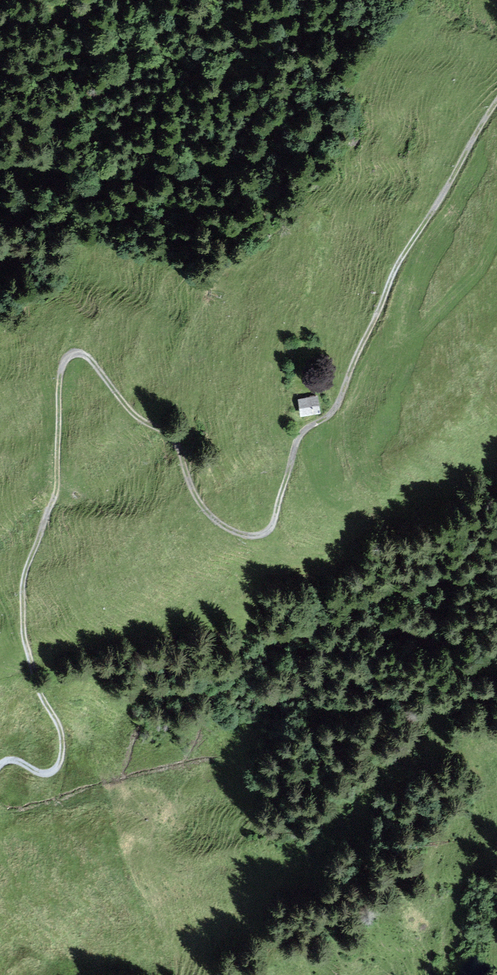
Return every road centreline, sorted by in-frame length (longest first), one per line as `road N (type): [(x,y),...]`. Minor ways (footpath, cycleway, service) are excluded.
road 1 (track): [(0,765),(18,758),(53,773),(64,761),(65,734),(42,694),(26,637),(25,580),(59,489),(63,367),(70,355),(81,351),(96,360),(136,415),(174,435),(186,449),(197,496),(221,523),(259,534),(275,526),(300,437),(343,398),(399,264),(496,104)]

